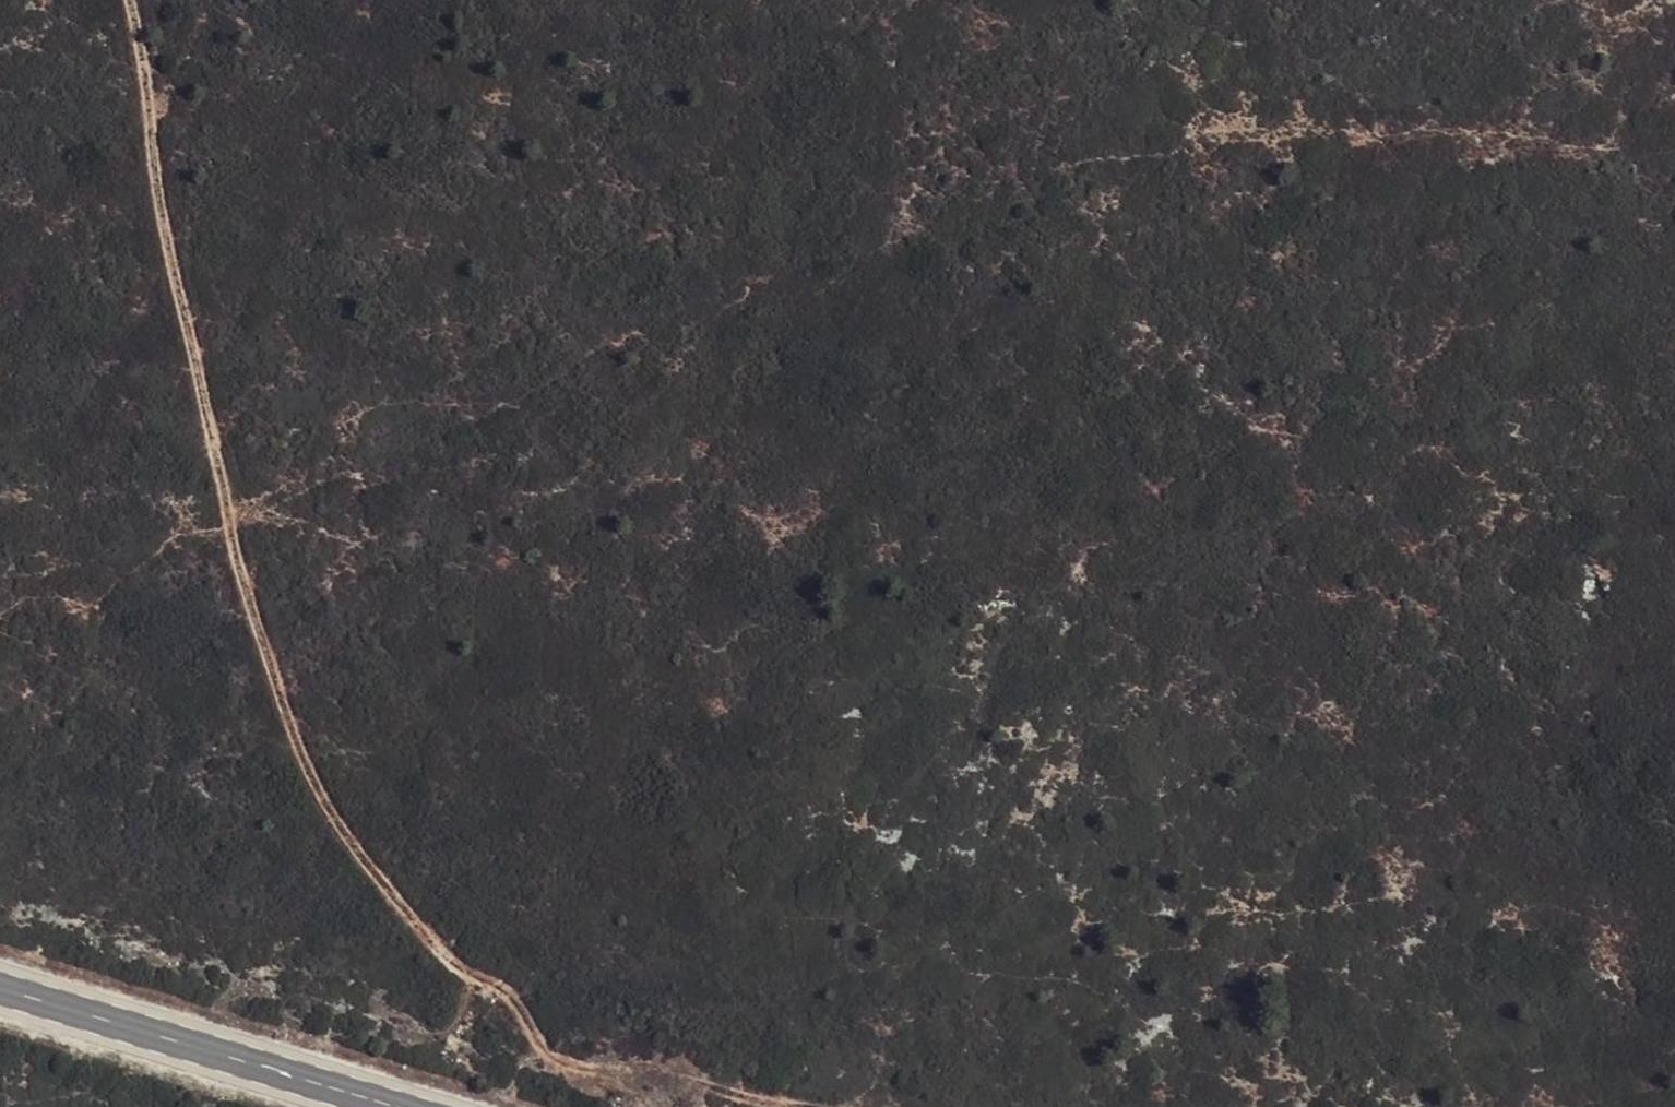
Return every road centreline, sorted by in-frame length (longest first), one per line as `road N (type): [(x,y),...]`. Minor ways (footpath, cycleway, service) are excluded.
road 1 (primary): [(398,1106),(0,988)]

